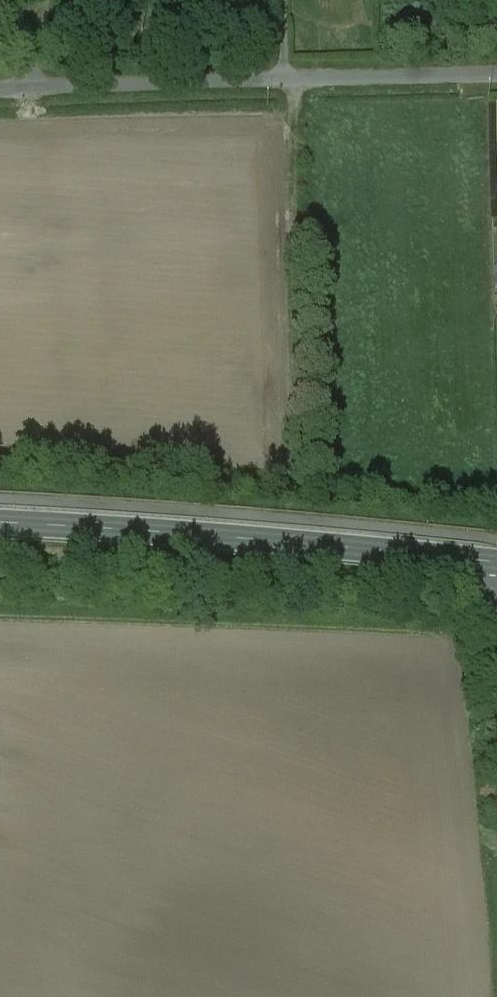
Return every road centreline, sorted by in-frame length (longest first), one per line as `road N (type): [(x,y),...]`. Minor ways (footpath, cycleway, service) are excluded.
road 1 (secondary): [(0,531),(496,567)]
road 2 (residential): [(0,90),(496,76)]

